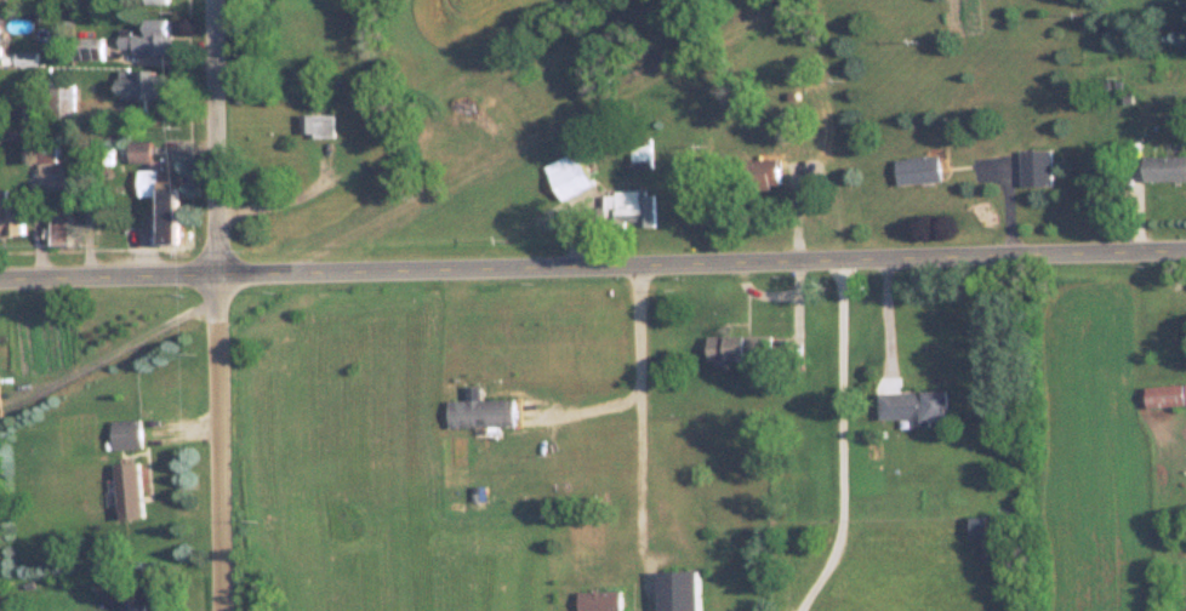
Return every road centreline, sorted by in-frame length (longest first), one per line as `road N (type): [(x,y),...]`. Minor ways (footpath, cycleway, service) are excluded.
road 1 (residential): [(0,288),(1185,257)]
road 2 (residential): [(225,610),(222,303)]
road 3 (residential): [(221,281),(218,0)]

